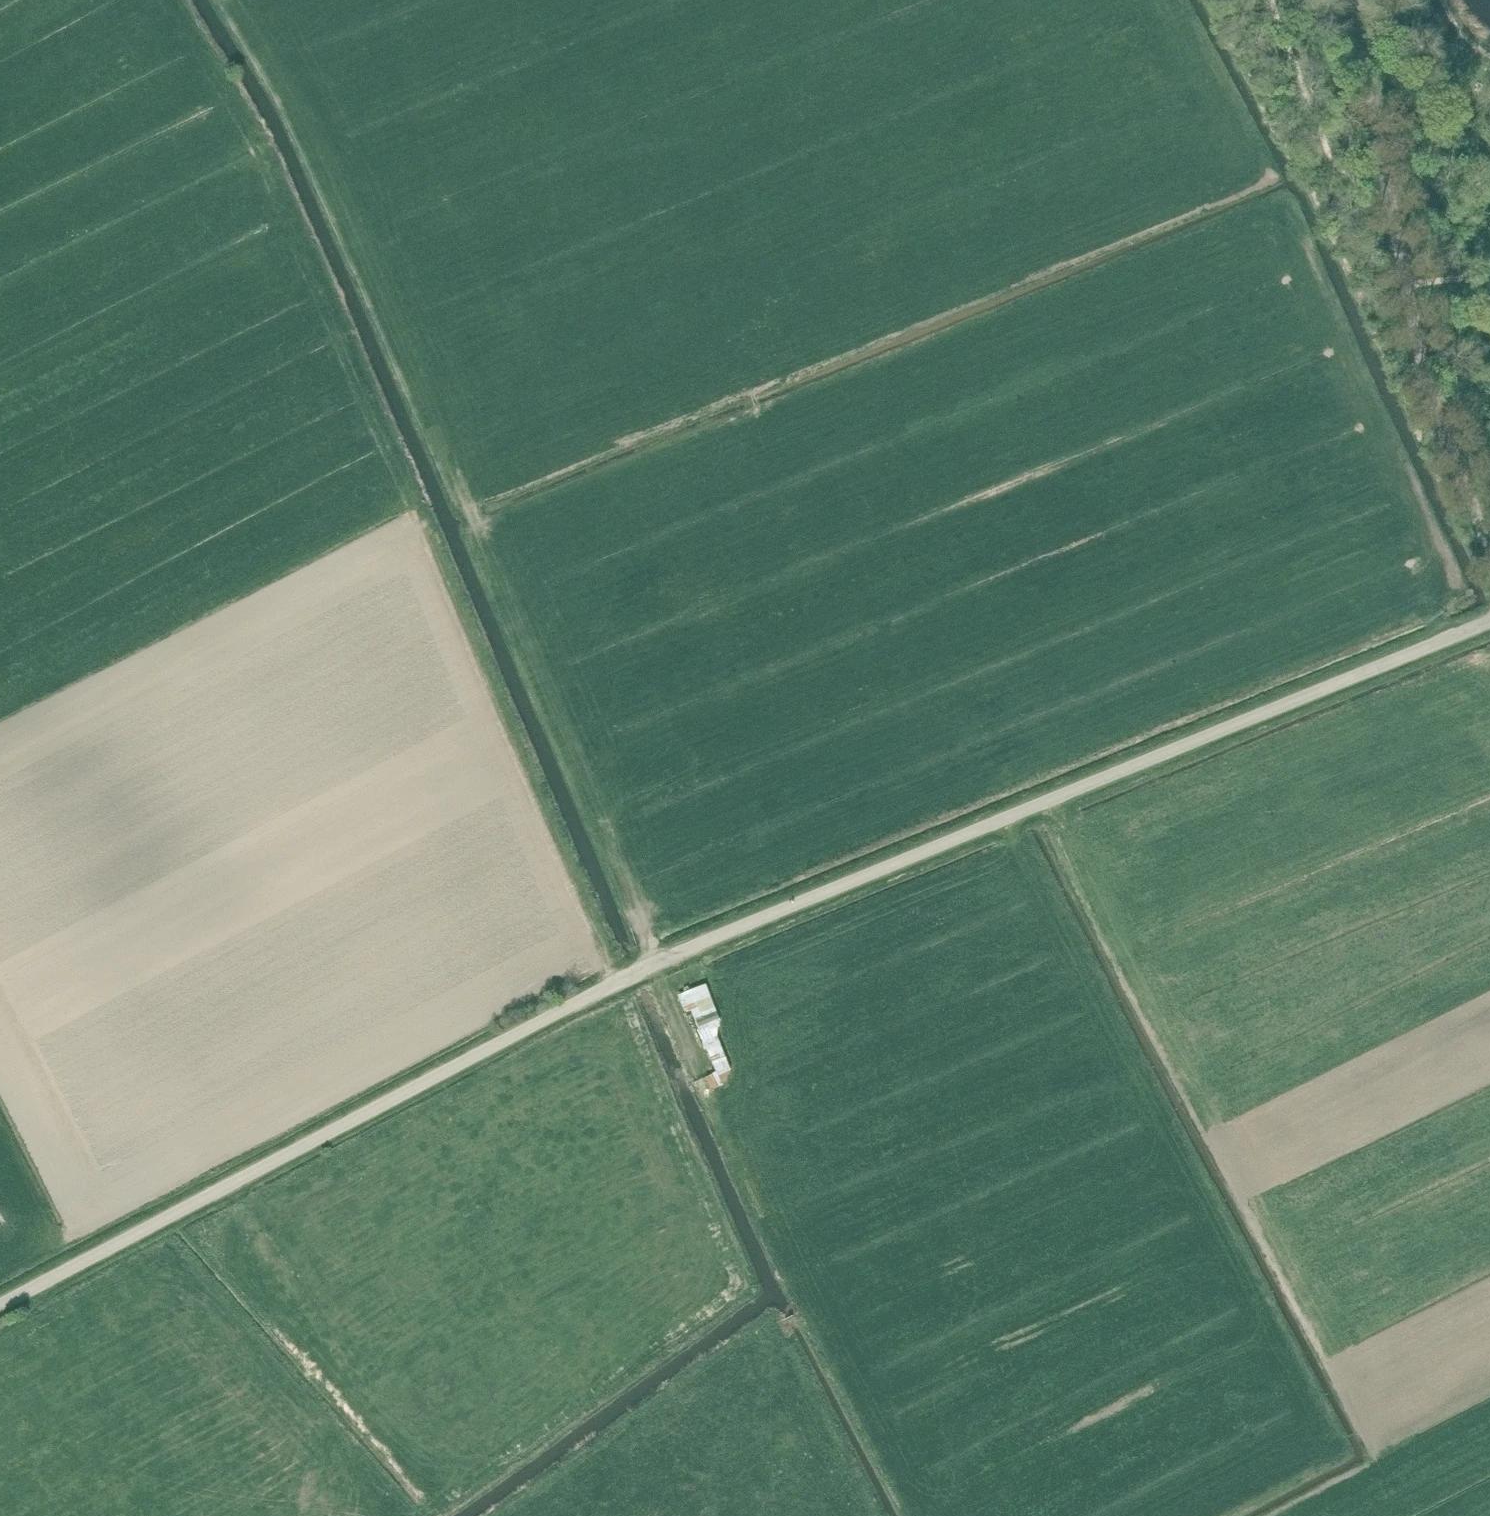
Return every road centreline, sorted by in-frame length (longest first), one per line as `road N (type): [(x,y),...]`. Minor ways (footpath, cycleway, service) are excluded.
road 1 (unclassified): [(0,1308),(674,956),(1489,620)]
road 2 (unclassified): [(1489,548),(1424,374),(1351,0)]

